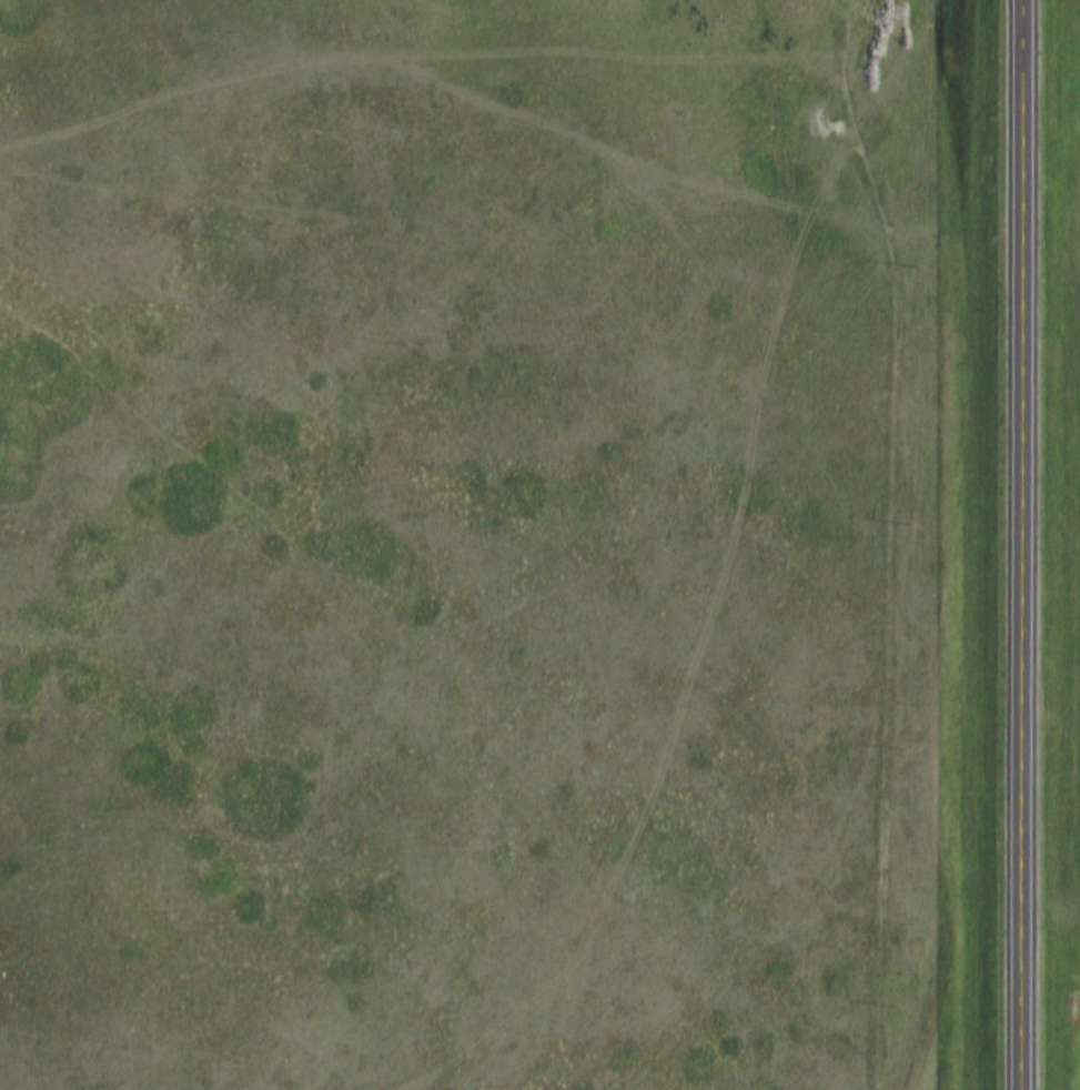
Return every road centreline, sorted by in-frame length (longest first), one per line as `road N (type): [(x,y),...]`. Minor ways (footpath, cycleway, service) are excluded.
road 1 (secondary): [(1023,0),(1023,1089)]

